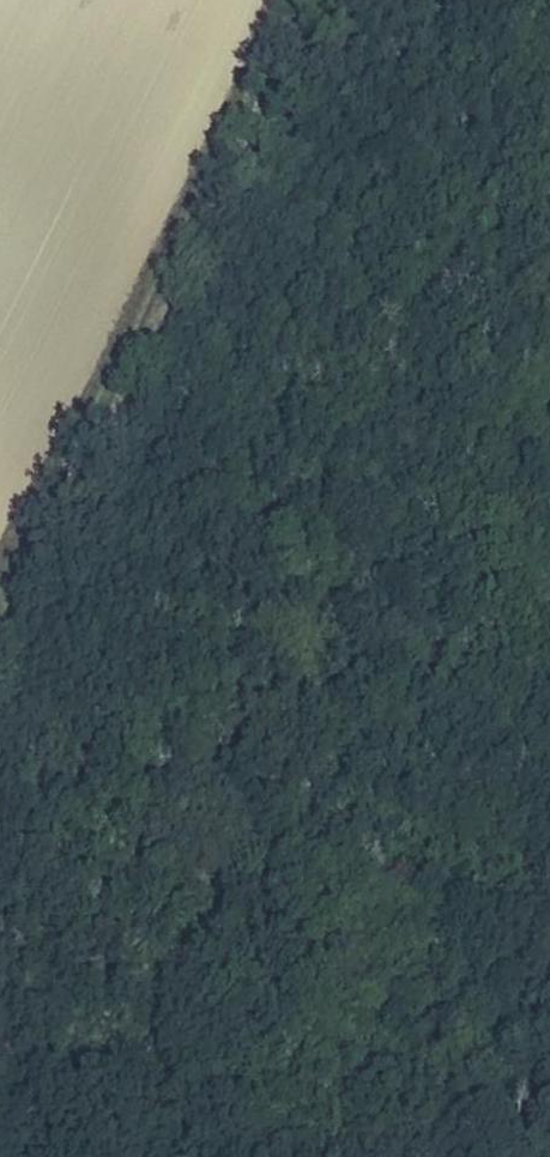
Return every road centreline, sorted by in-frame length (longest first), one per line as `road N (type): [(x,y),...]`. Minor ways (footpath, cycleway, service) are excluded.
road 1 (track): [(0,600),(294,0)]

